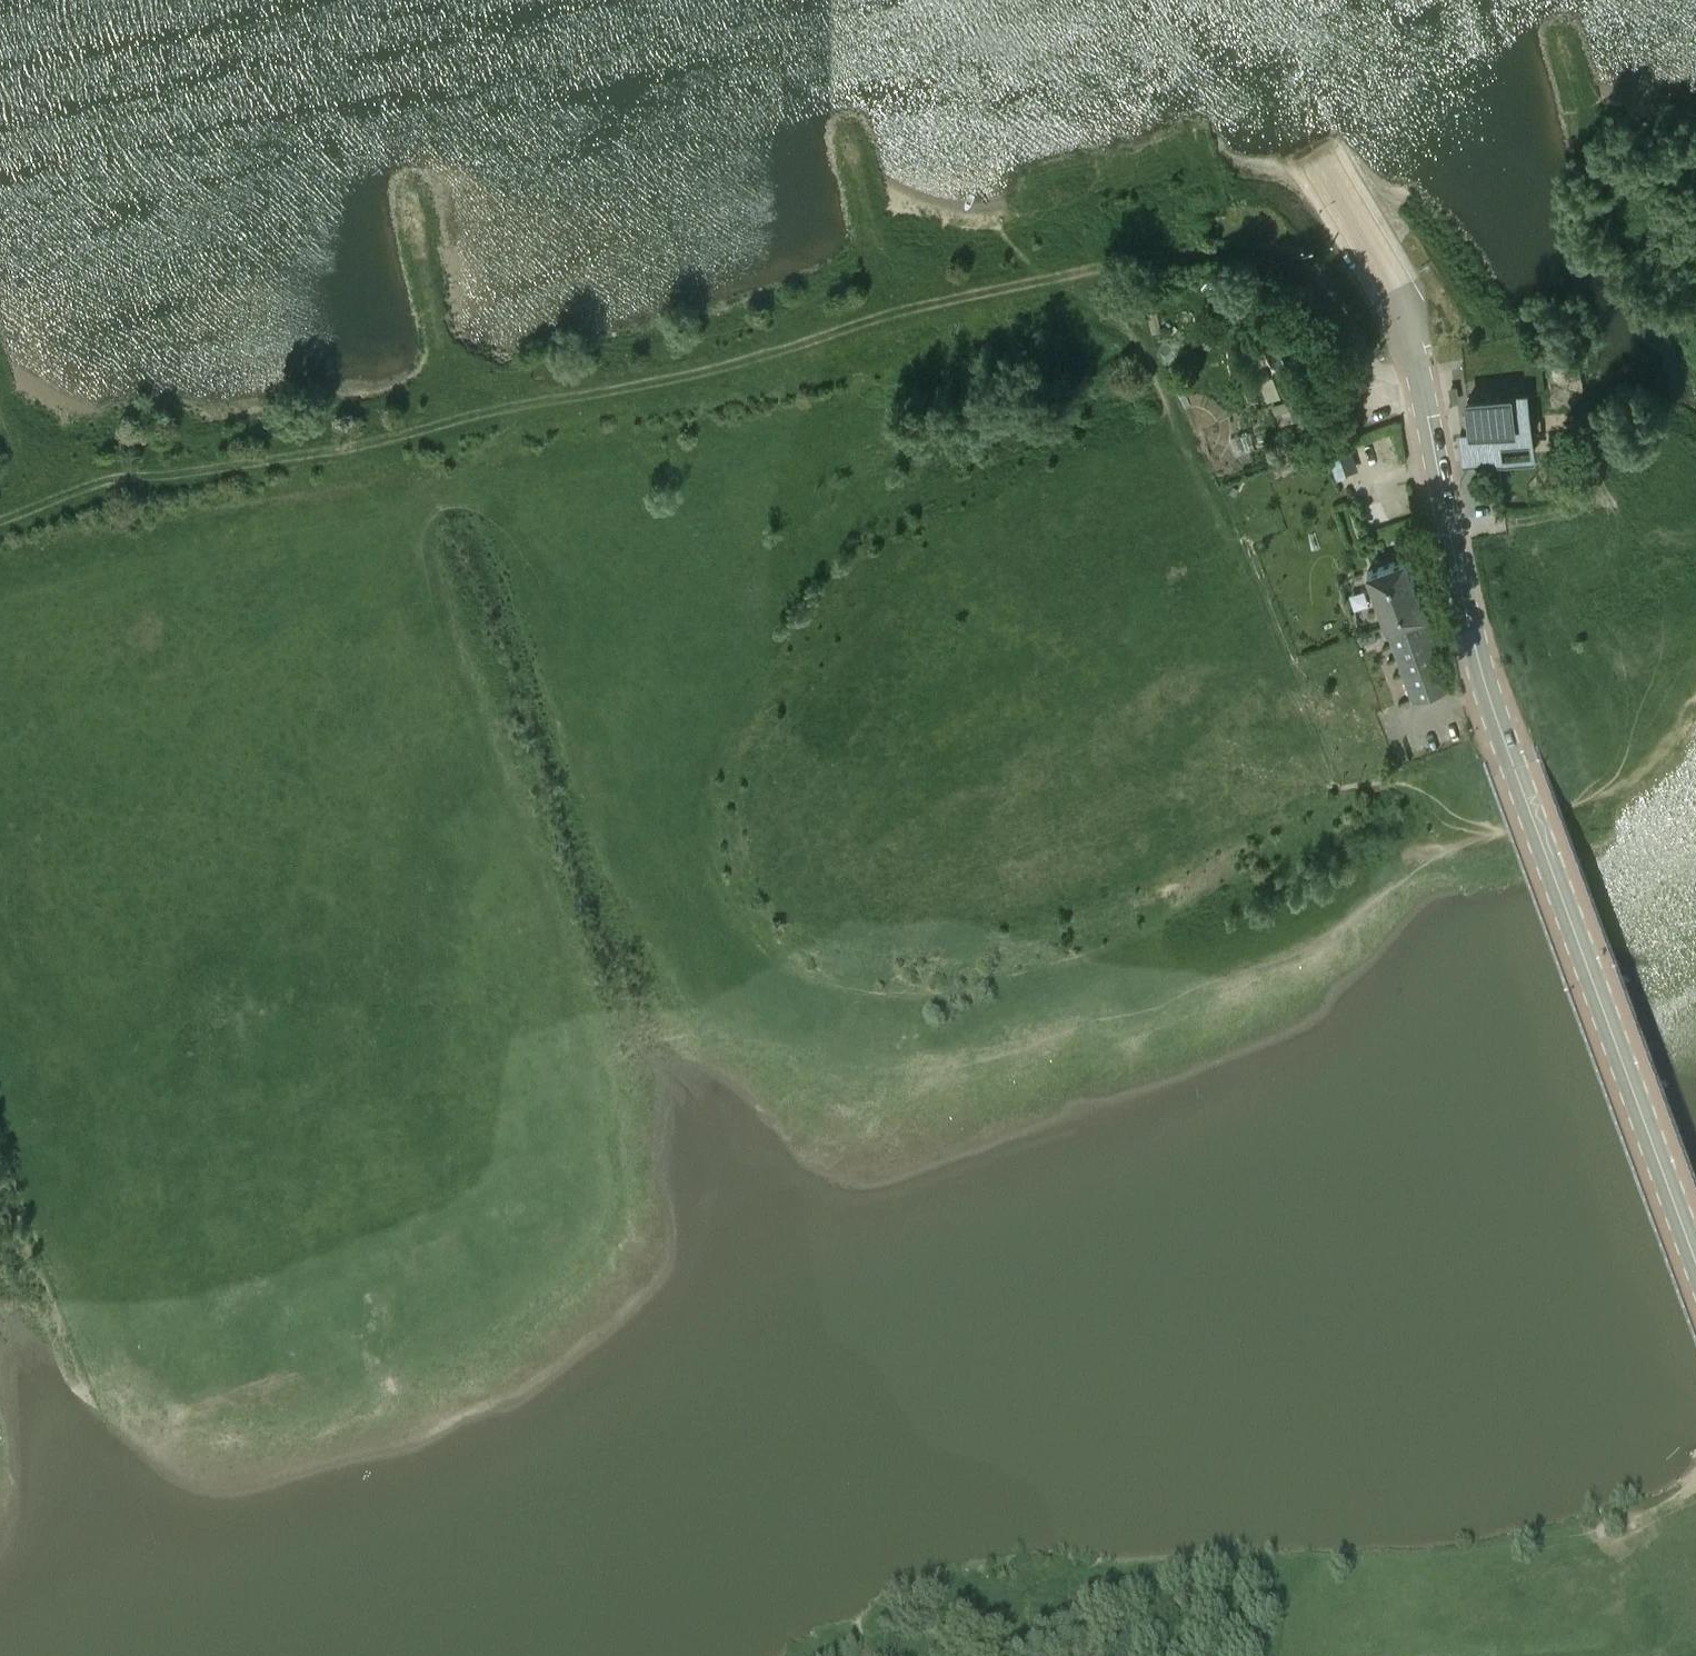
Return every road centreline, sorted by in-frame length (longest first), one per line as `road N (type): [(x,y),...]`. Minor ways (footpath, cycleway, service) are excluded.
road 1 (secondary): [(1695,1265),(1475,665),(1408,367),(1379,277),(1299,137)]

